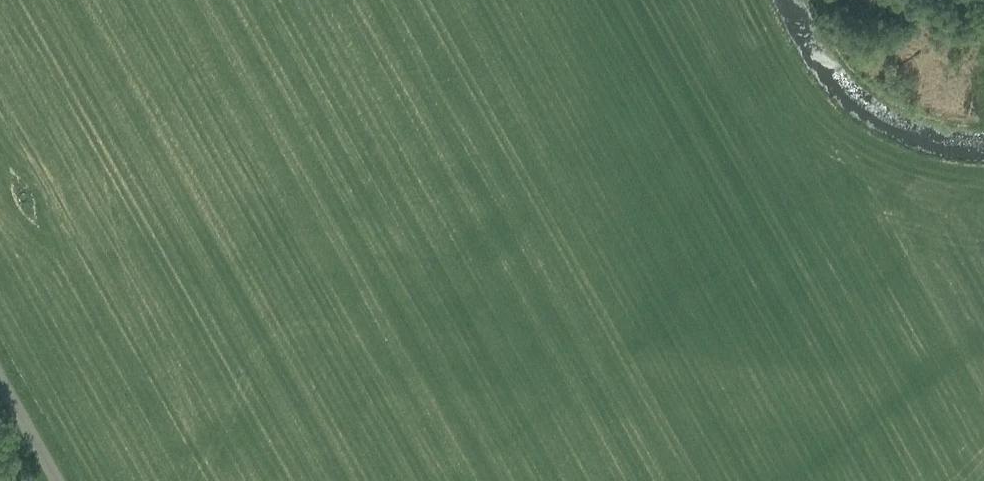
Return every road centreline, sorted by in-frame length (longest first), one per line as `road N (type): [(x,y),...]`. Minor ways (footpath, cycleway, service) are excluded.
road 1 (unclassified): [(59,480),(0,376)]

